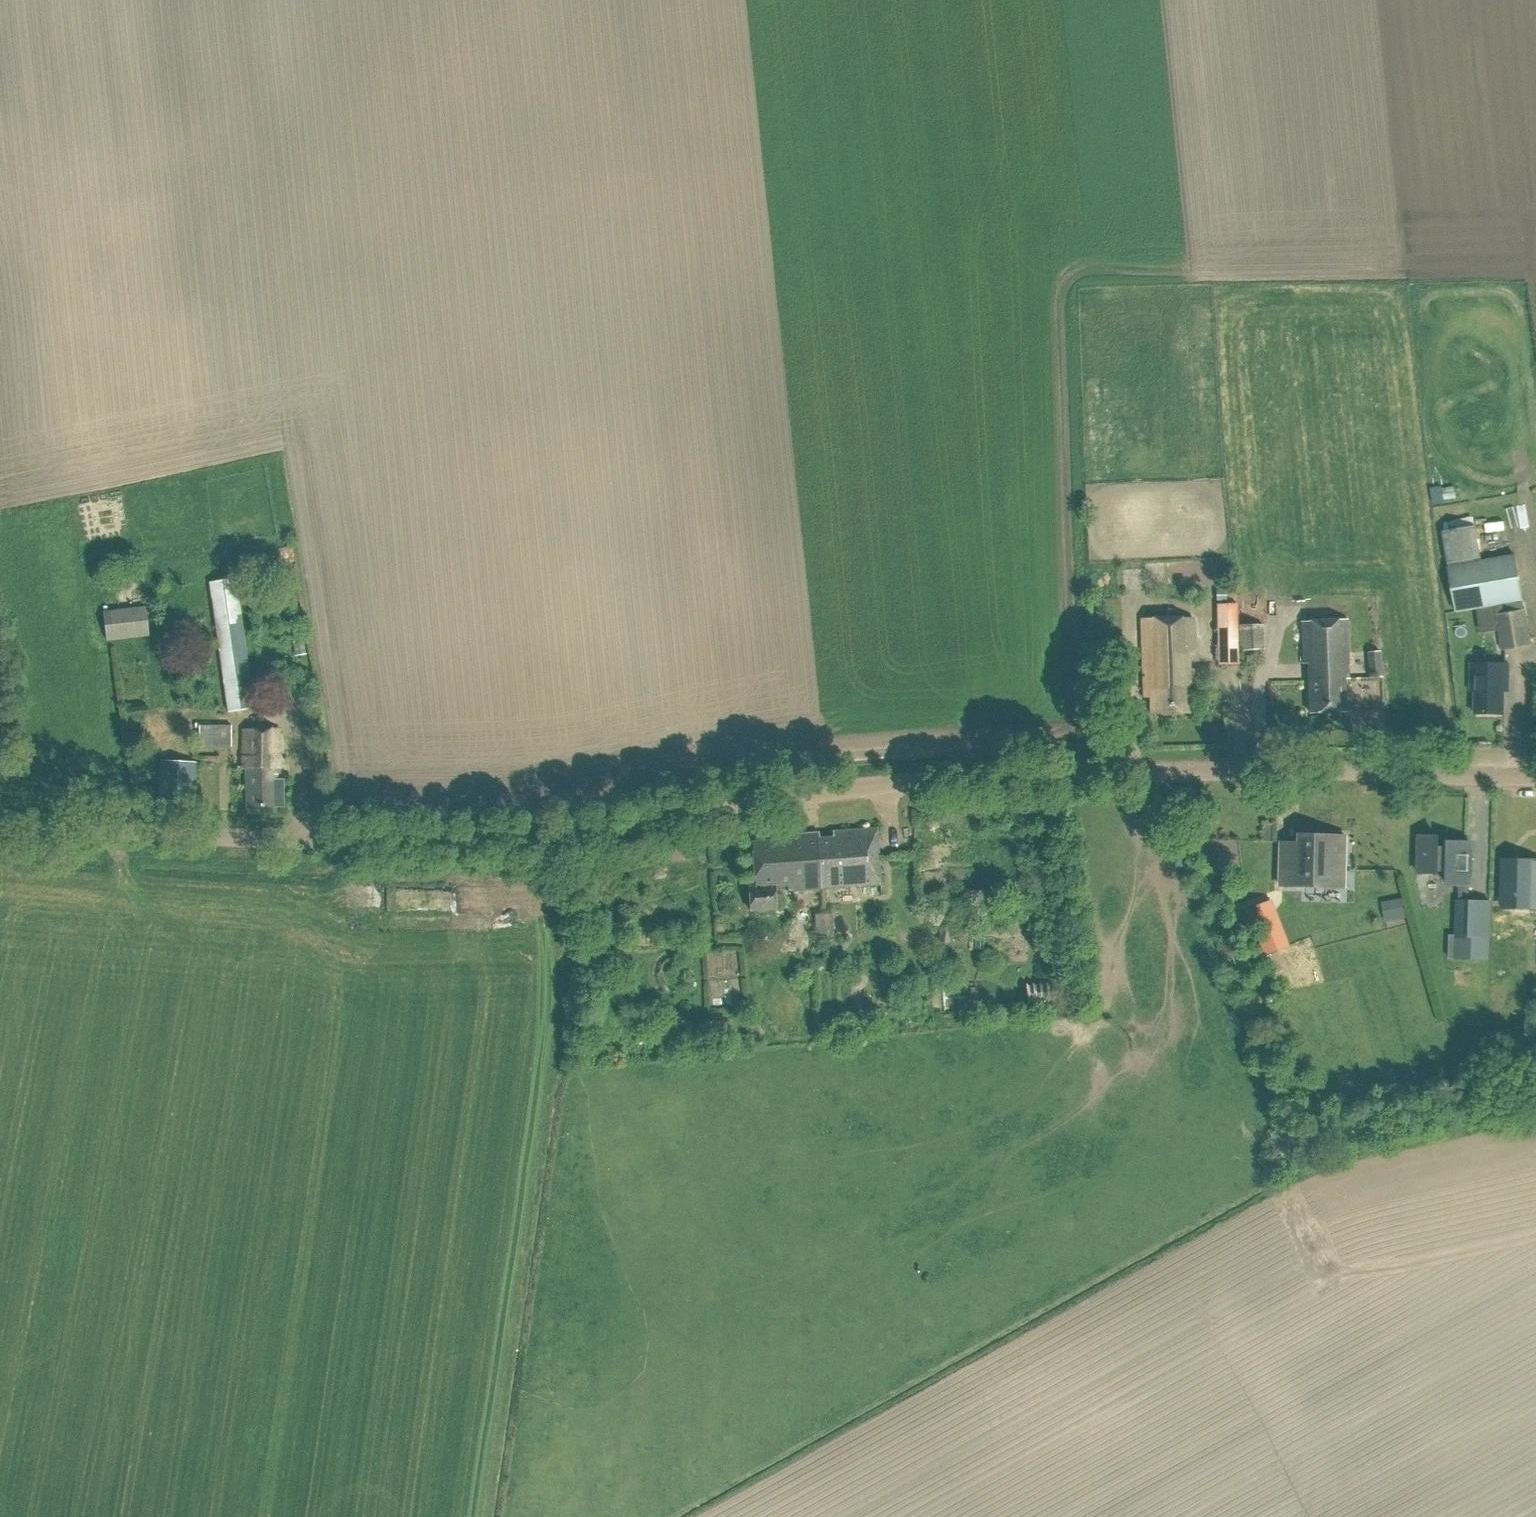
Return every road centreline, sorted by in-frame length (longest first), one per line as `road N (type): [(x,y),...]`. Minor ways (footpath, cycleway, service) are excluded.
road 1 (tertiary): [(0,823),(232,839),(517,845),(809,792),(971,777),(1282,771),(1535,778)]

